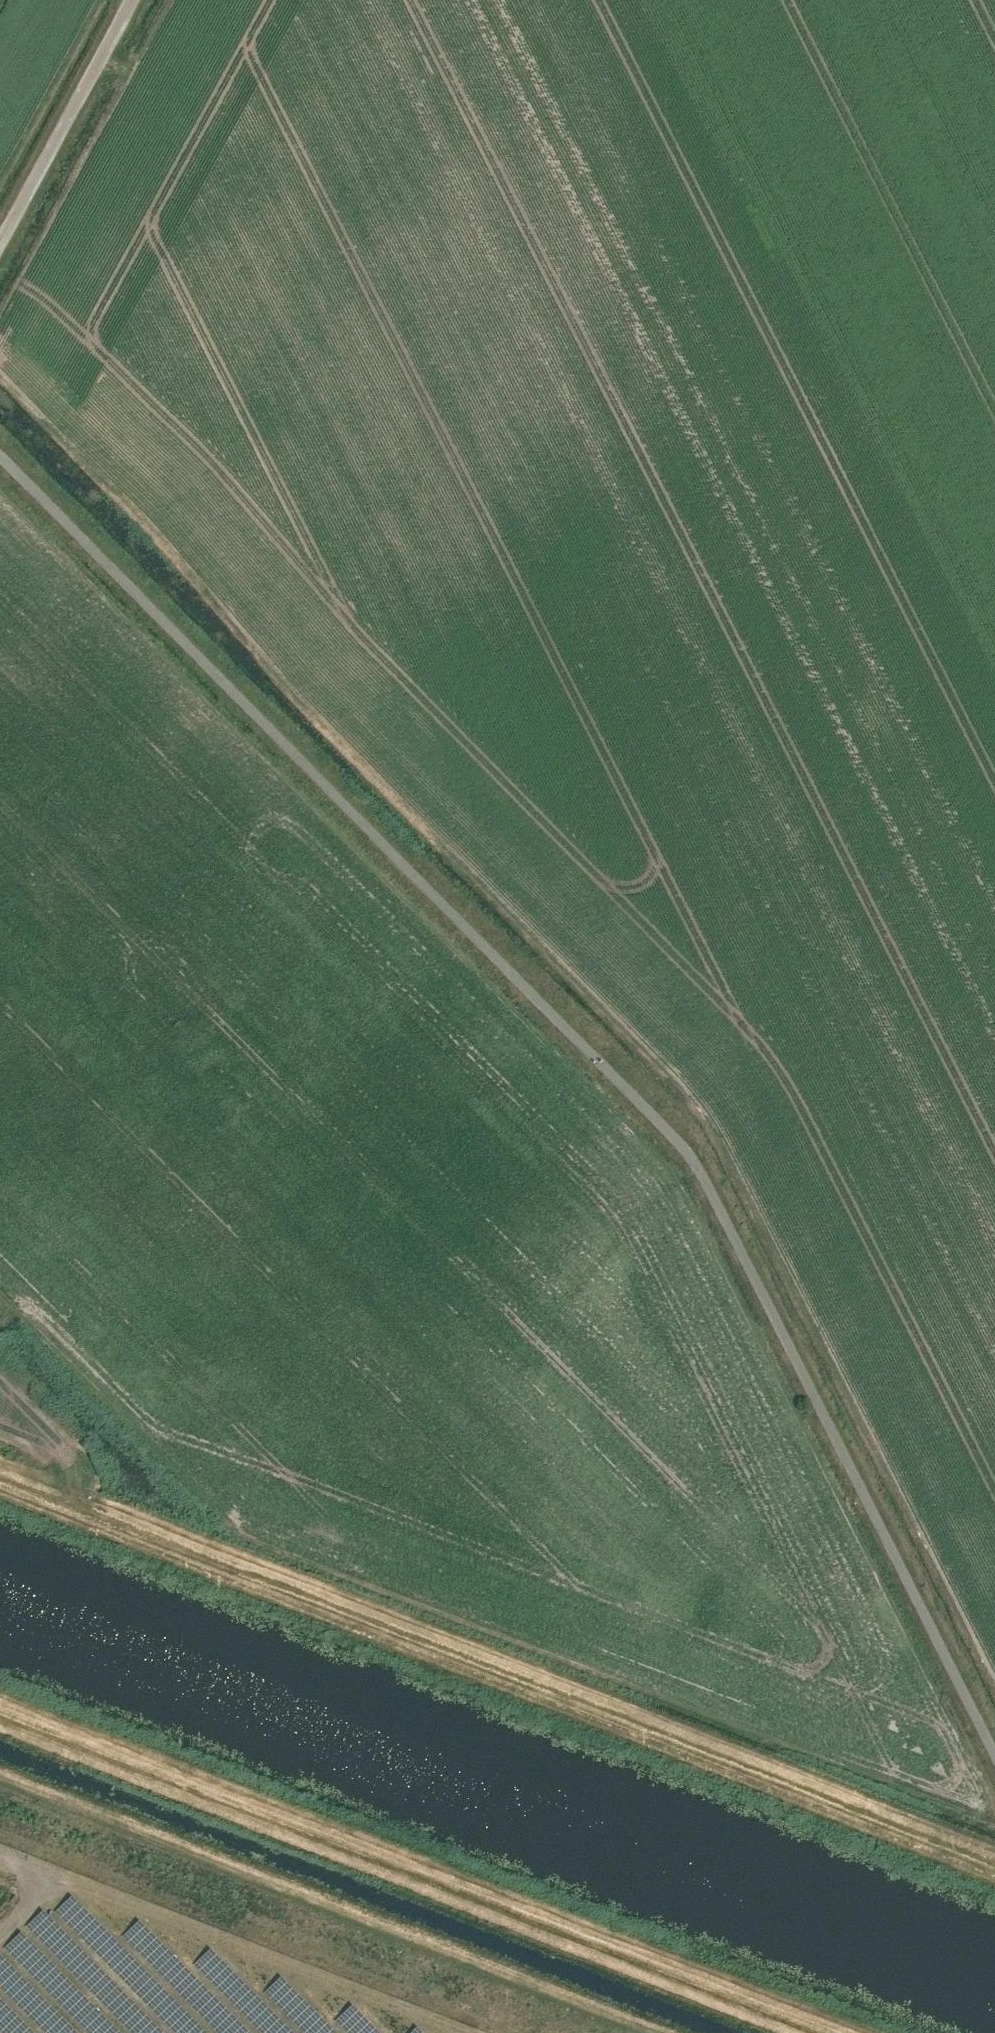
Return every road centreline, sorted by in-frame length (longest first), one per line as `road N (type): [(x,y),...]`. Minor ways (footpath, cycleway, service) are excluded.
road 1 (unclassified): [(0,245),(133,0)]
road 2 (track): [(0,1856),(57,1878),(0,1935)]

